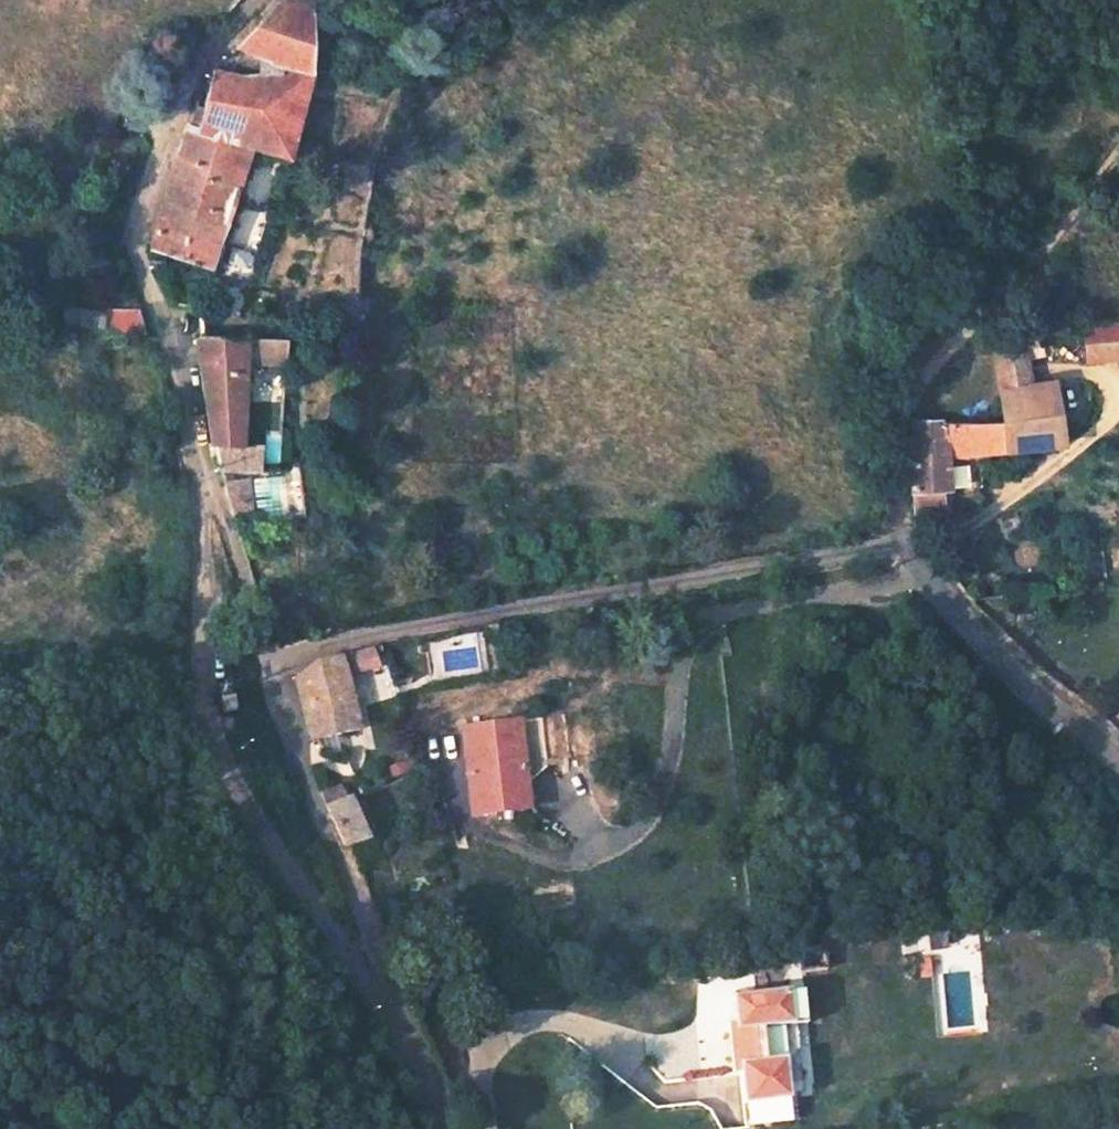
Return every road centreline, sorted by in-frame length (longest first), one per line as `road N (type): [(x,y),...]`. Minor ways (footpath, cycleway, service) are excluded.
road 1 (residential): [(267,655),(897,544),(1065,716)]
road 2 (residential): [(204,458),(207,713),(232,784),(416,1057)]
road 3 (unclassified): [(262,0),(182,94),(136,244),(204,458)]
road 4 (track): [(1118,150),(1025,275),(917,386),(895,433),(897,544)]
road 5 (unclassified): [(267,655),(309,793),(416,1057)]
road 6 (unclassified): [(204,458),(267,655)]

